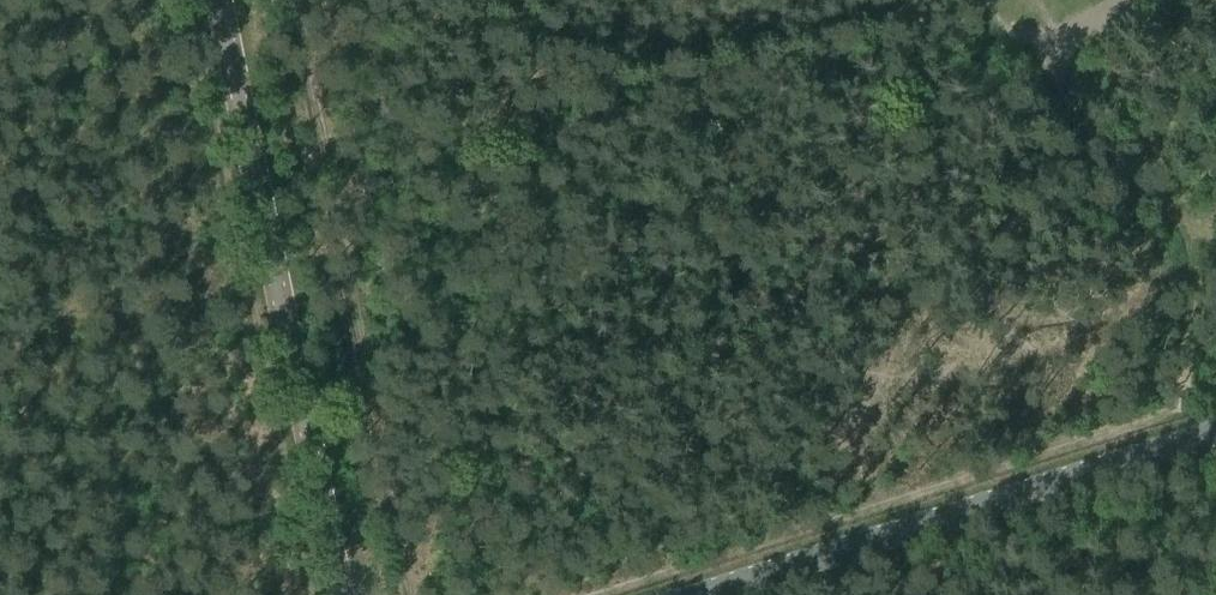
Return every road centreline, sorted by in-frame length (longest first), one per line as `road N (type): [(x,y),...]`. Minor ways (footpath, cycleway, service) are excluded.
road 1 (track): [(1215,401),(597,594)]
road 2 (secondary): [(340,594),(219,0)]
road 3 (track): [(414,594),(293,0)]
road 4 (unclassified): [(703,594),(1215,433)]
road 5 (track): [(972,0),(1022,51),(1049,59),(1073,110),(1178,229),(1188,296),(1169,416)]

